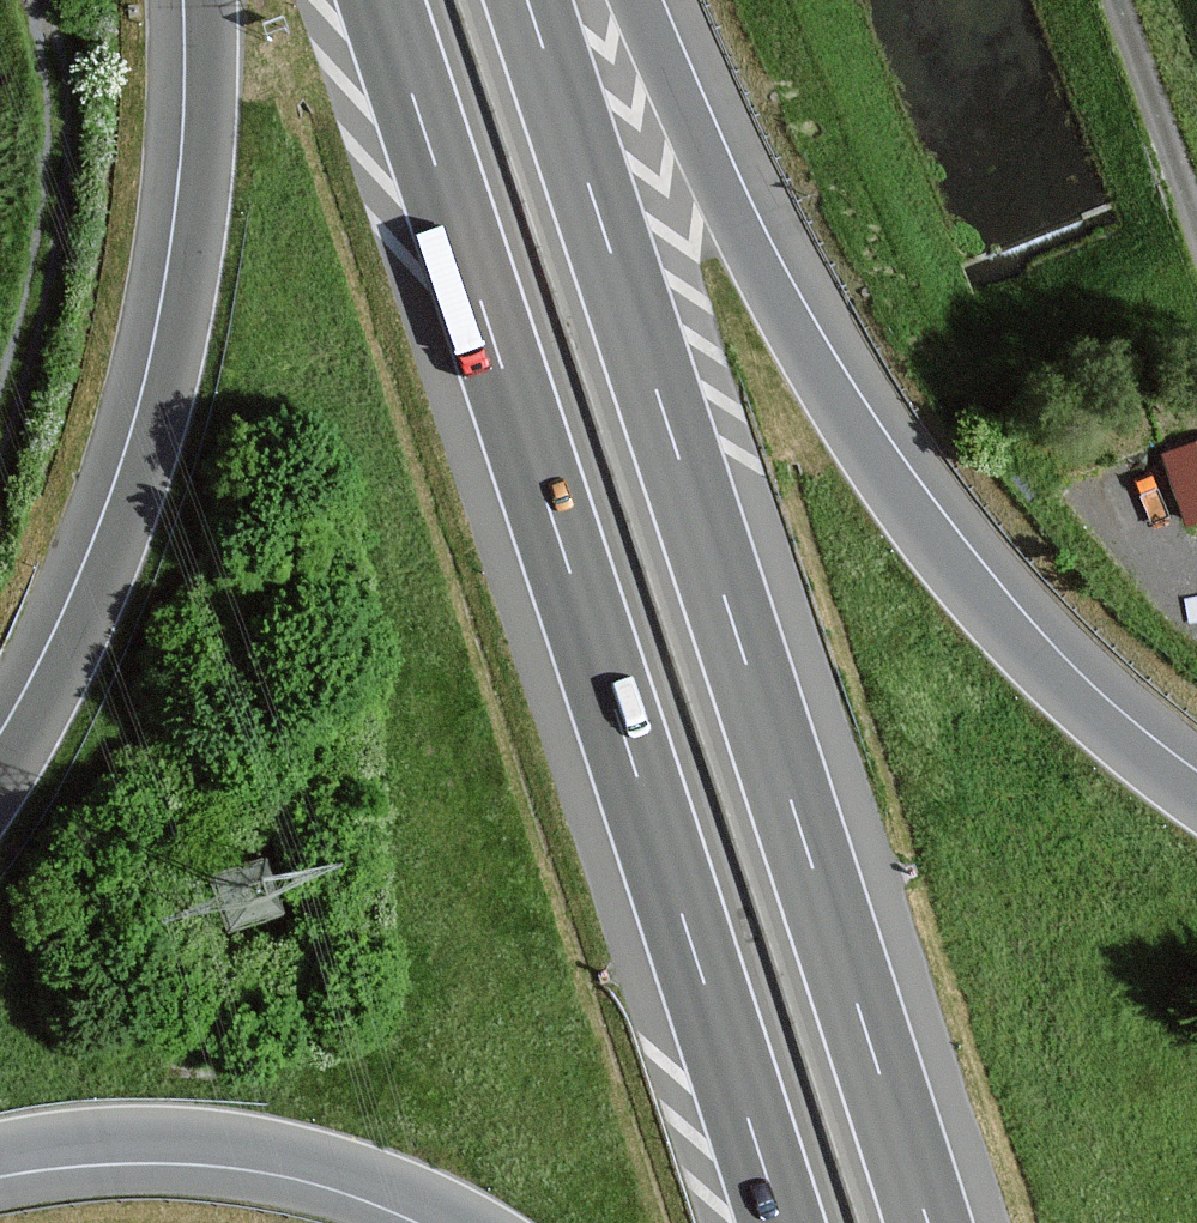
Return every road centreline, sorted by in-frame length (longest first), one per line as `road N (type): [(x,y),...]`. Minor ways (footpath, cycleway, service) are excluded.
road 1 (motorway): [(922,1222),(523,0)]
road 2 (motorway): [(382,0),(779,1222)]
road 3 (motorway): [(1196,798),(1028,653),(864,441),(751,254),(637,0)]
road 4 (motorway): [(208,0),(203,174),(160,412),(92,610),(0,784)]
road 5 (motorway): [(0,1155),(109,1141),(235,1147),(367,1179),(464,1222)]

